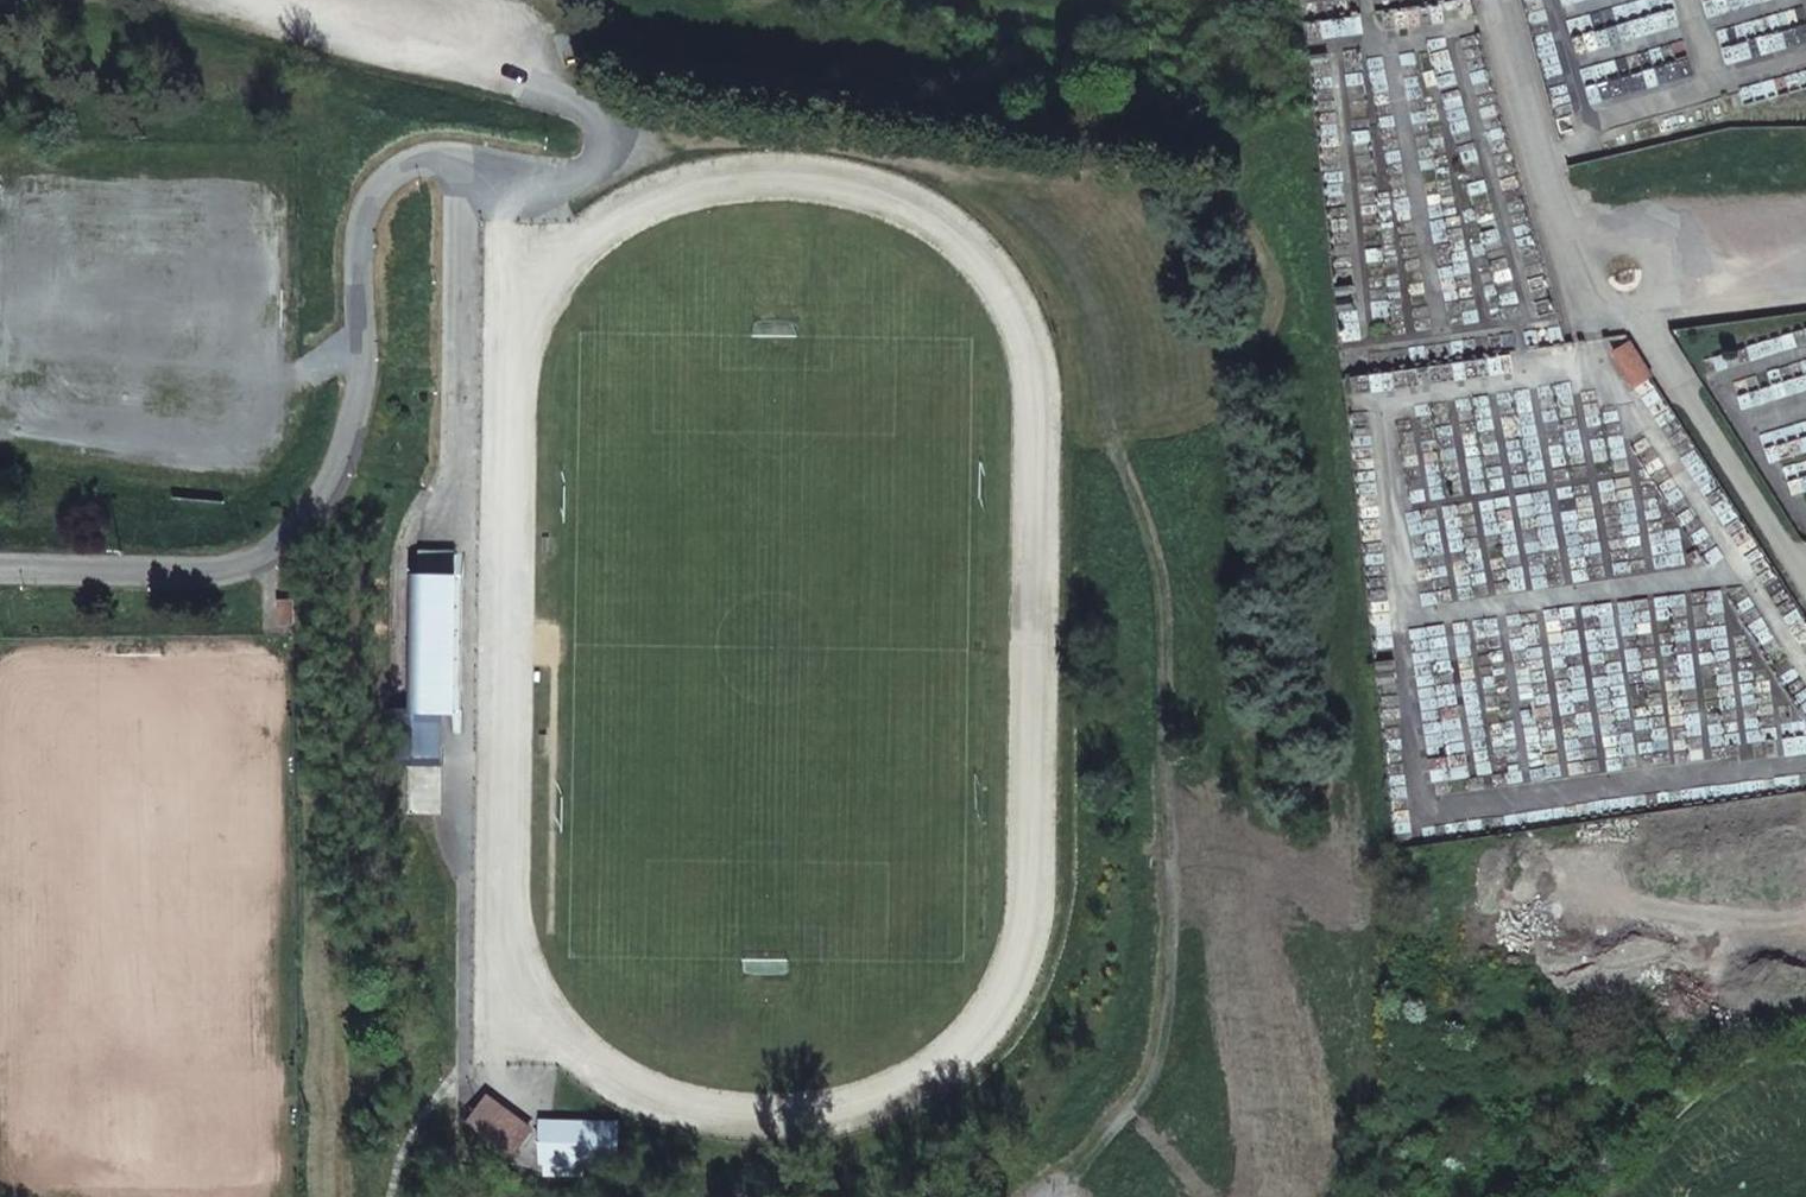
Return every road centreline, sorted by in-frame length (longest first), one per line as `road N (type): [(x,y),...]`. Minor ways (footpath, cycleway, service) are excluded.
road 1 (unclassified): [(1494,0),(1543,175),(1591,289),(1648,333),(1805,579)]

